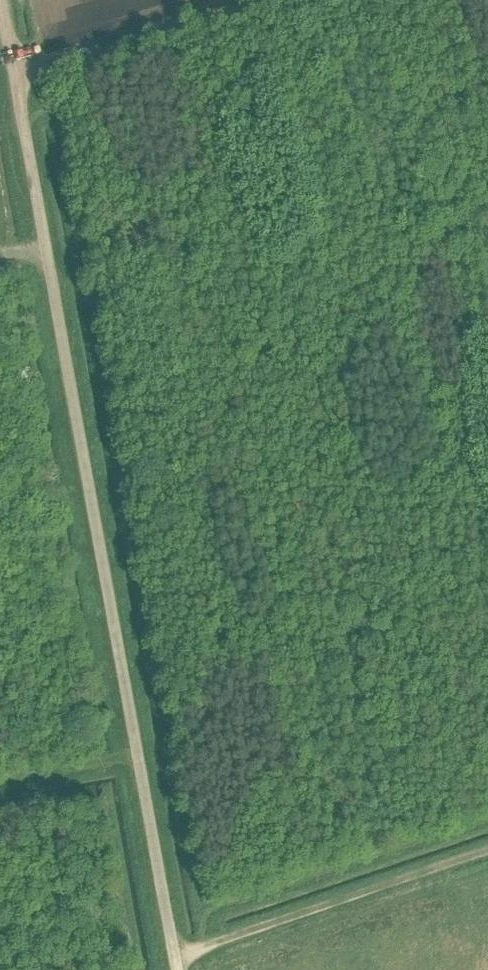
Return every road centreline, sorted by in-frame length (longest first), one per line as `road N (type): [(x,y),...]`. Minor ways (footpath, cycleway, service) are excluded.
road 1 (unclassified): [(1,0),(175,957)]
road 2 (track): [(175,957),(487,850)]
road 3 (track): [(237,0),(14,74)]

